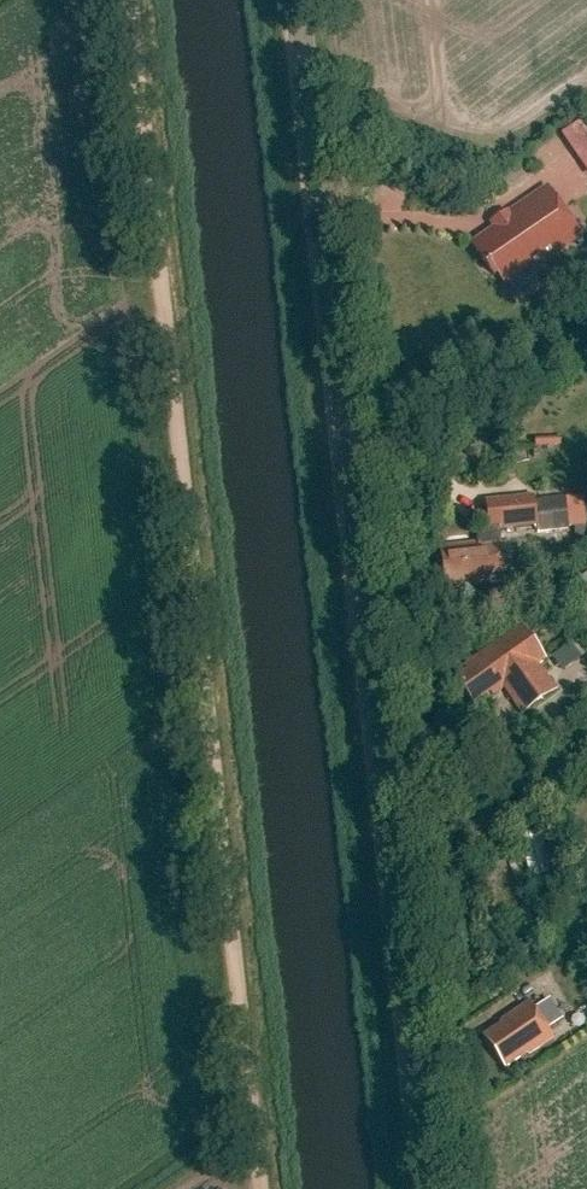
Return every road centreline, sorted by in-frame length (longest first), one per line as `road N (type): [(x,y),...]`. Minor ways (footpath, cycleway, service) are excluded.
road 1 (tertiary): [(426,1188),(297,0)]
road 2 (unclassified): [(256,1188),(128,0)]

